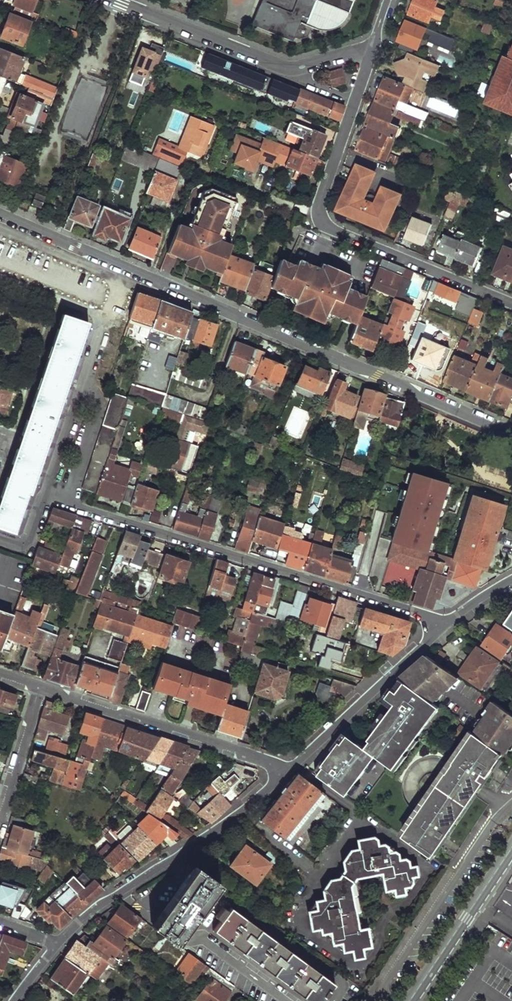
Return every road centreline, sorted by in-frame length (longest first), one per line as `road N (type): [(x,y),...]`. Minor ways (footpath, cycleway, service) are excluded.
road 1 (tertiary): [(0,213),(511,434)]
road 2 (residential): [(441,629),(422,614),(46,491)]
road 3 (residential): [(372,47),(321,202),(323,224),(511,303)]
road 4 (residential): [(60,942),(89,911),(216,827),(288,766)]
road 5 (residential): [(113,0),(292,69),(372,47)]
road 6 (residential): [(288,766),(37,685)]
road 7 (residential): [(288,766),(441,629)]
road 8 (tertiary): [(409,1000),(511,848)]
road 9 (residential): [(102,330),(46,491)]
road 10 (residential): [(37,685),(0,813)]

